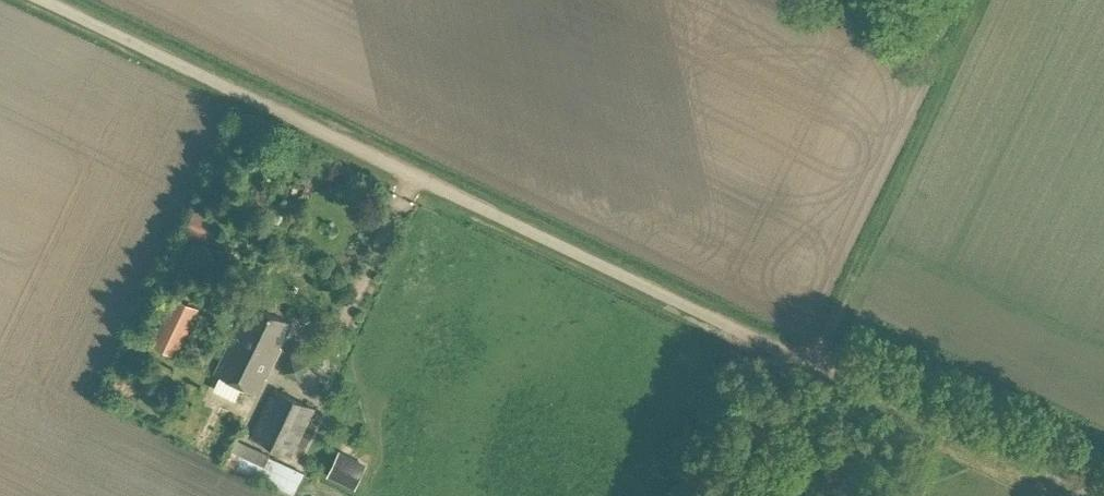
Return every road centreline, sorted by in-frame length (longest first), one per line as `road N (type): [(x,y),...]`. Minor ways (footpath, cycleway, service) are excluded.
road 1 (unclassified): [(1080,495),(46,0)]
road 2 (track): [(814,367),(986,0)]

